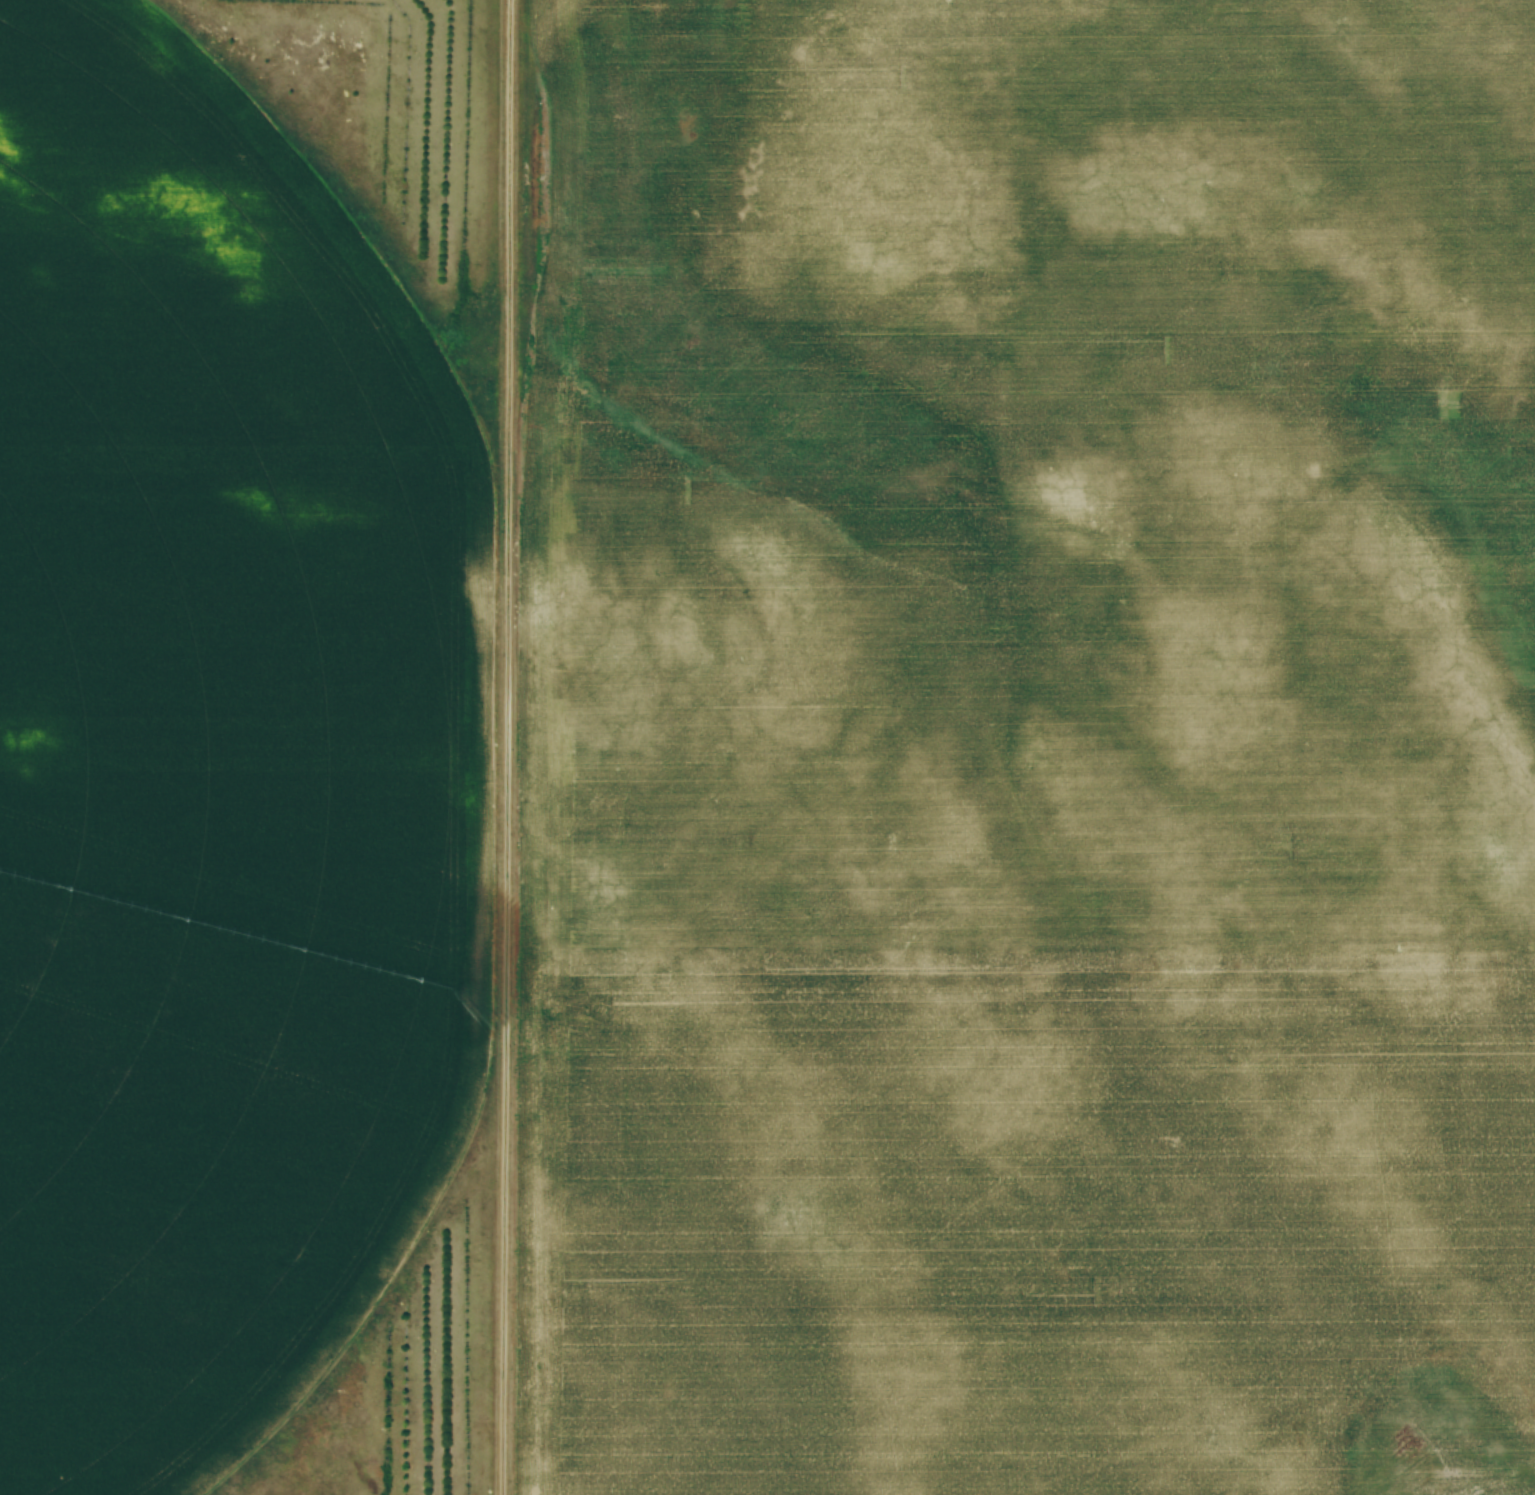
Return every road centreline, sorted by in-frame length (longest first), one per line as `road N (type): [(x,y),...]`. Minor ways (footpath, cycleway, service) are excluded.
road 1 (residential): [(502,1494),(509,0)]

